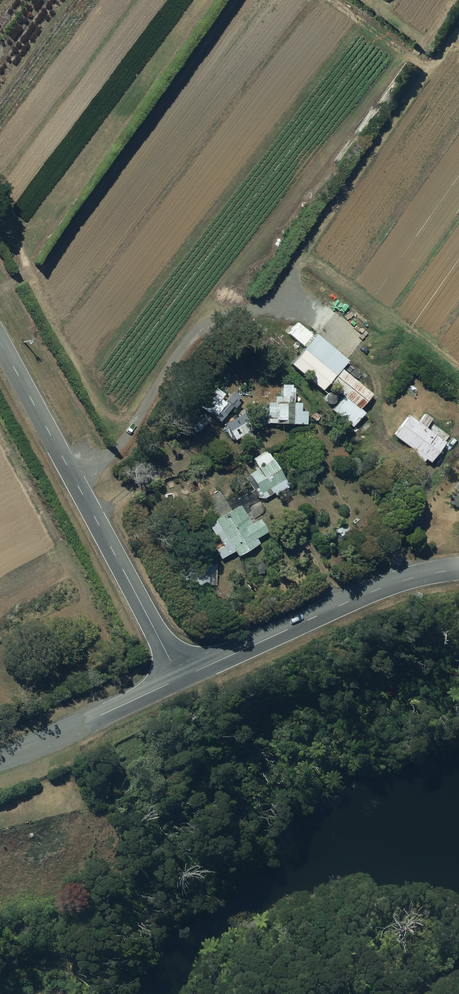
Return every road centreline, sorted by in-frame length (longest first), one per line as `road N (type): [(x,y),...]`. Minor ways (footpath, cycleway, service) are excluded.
road 1 (residential): [(180,678),(0,341)]
road 2 (residential): [(180,678),(376,590),(458,569)]
road 3 (residential): [(0,759),(180,678)]

